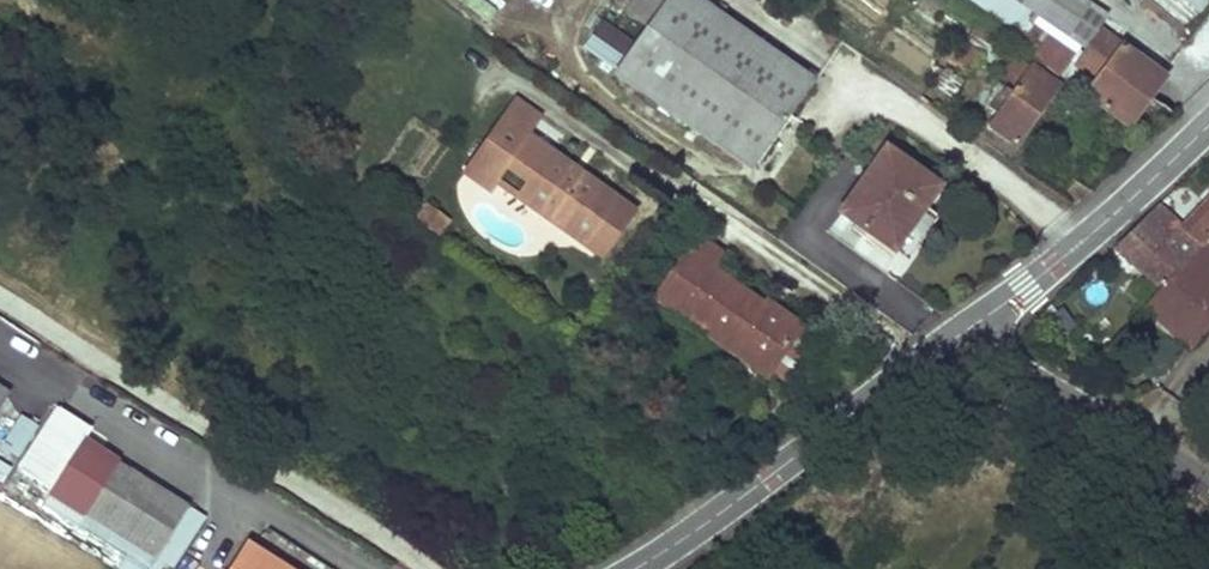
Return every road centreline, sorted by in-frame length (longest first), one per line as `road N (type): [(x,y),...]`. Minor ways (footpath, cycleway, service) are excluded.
road 1 (residential): [(429,568),(0,298)]
road 2 (residential): [(633,568),(972,326)]
road 3 (residential): [(972,326),(1082,242),(1208,124)]
road 4 (residential): [(972,326),(992,350),(1208,486)]

